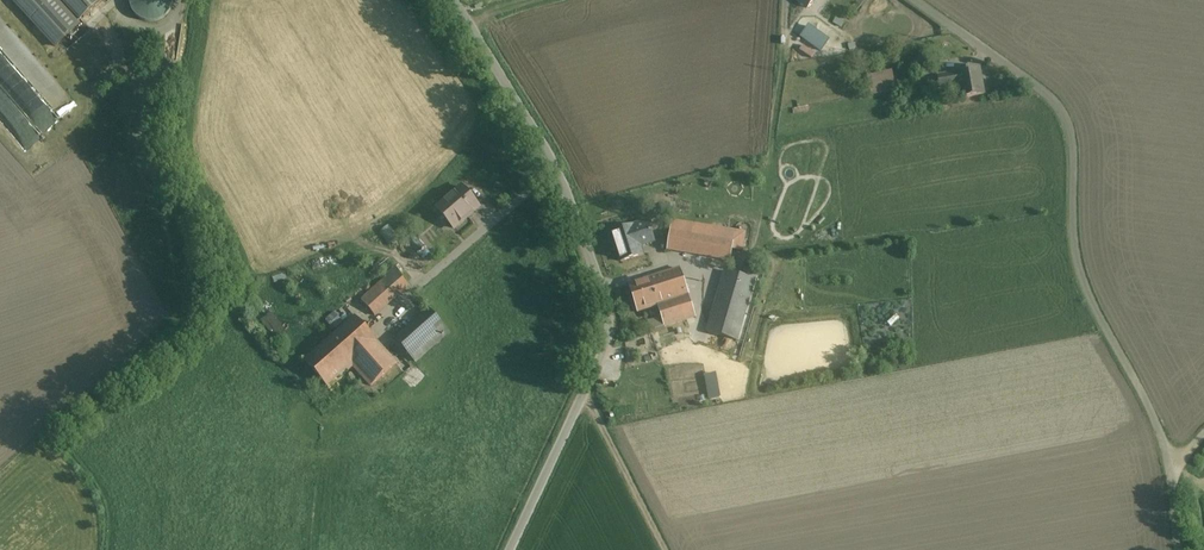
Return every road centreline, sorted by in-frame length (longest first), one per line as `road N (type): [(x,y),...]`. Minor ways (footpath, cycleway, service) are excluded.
road 1 (unclassified): [(1178,549),(1161,439),(1079,270),(1064,118),(912,0)]
road 2 (unclassified): [(512,549),(593,371),(607,300),(565,168),(457,0)]
road 3 (track): [(785,0),(763,220),(750,256)]

